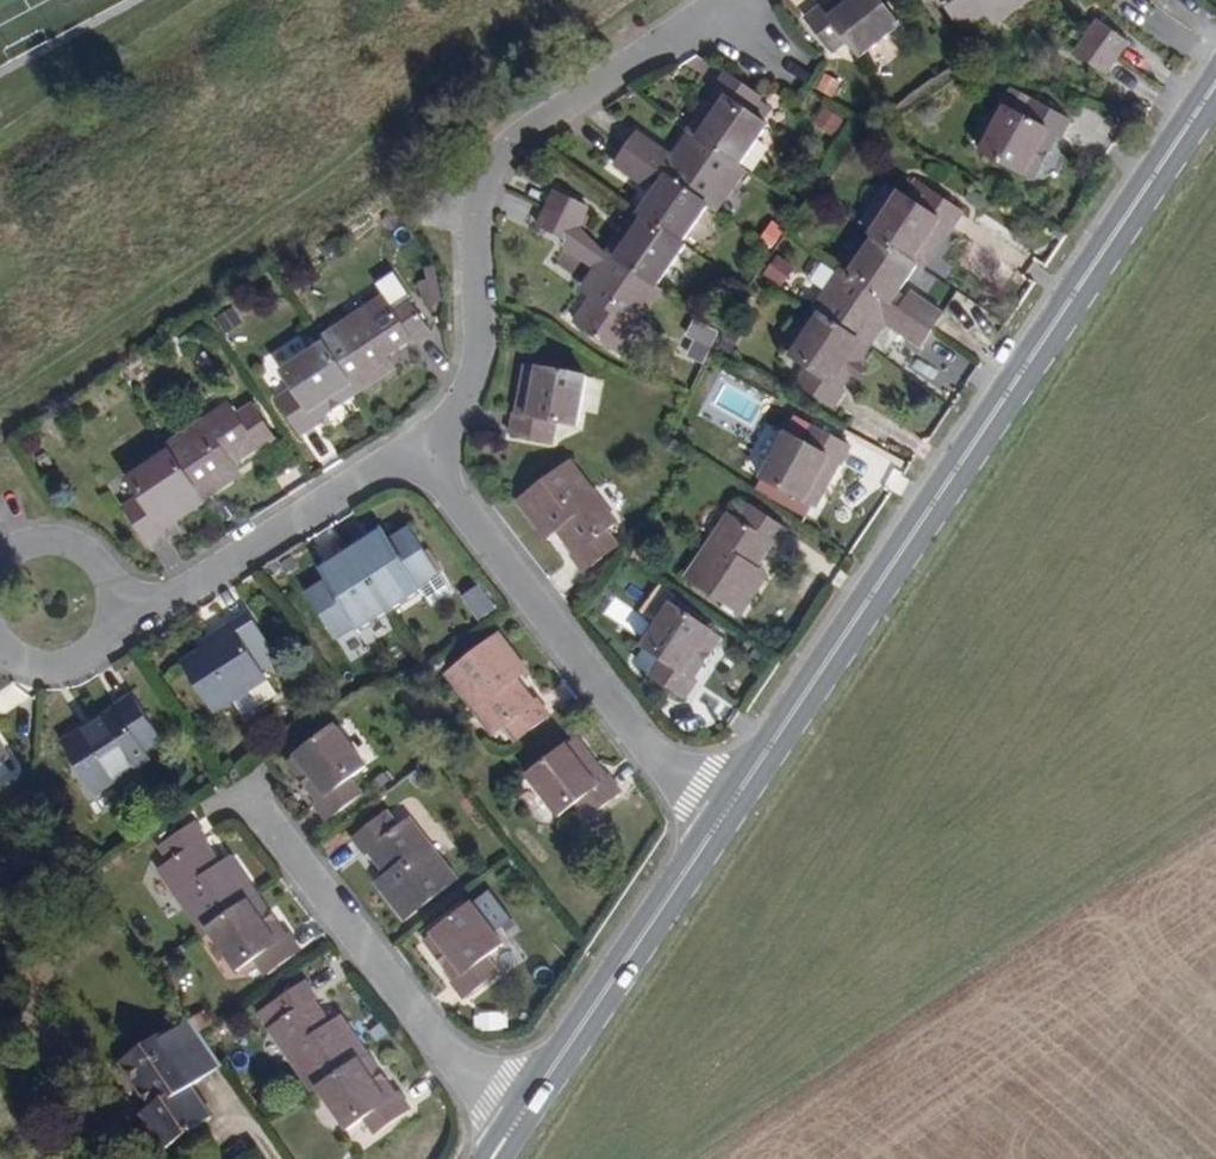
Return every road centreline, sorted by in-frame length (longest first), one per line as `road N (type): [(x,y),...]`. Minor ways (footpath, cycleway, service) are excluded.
road 1 (tertiary): [(1215,89),(715,830)]
road 2 (residential): [(738,9),(506,150),(476,231),(477,376),(428,450)]
road 3 (residential): [(428,450),(715,830)]
road 4 (residential): [(254,796),(512,1134)]
road 5 (tertiary): [(715,830),(512,1134)]
road 6 (residential): [(428,450),(181,609),(119,607)]
road 7 (residential): [(119,607),(105,562),(88,545),(41,533),(0,551)]
road 8 (residential): [(1,657),(42,675),(86,664),(103,649),(119,607)]

